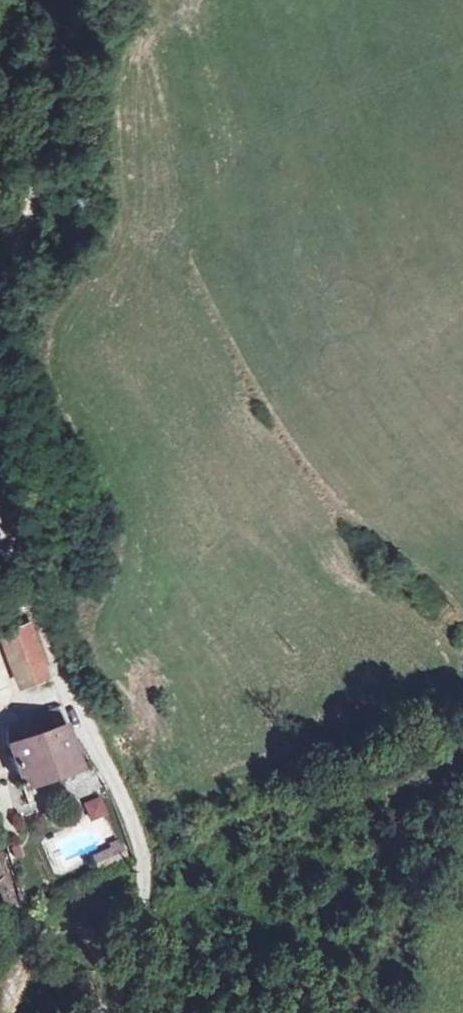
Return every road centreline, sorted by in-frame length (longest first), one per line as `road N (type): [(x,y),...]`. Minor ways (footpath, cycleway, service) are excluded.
road 1 (residential): [(29,579),(75,709),(108,762),(140,848),(133,924),(105,1012)]
road 2 (track): [(64,0),(29,205),(0,293)]

